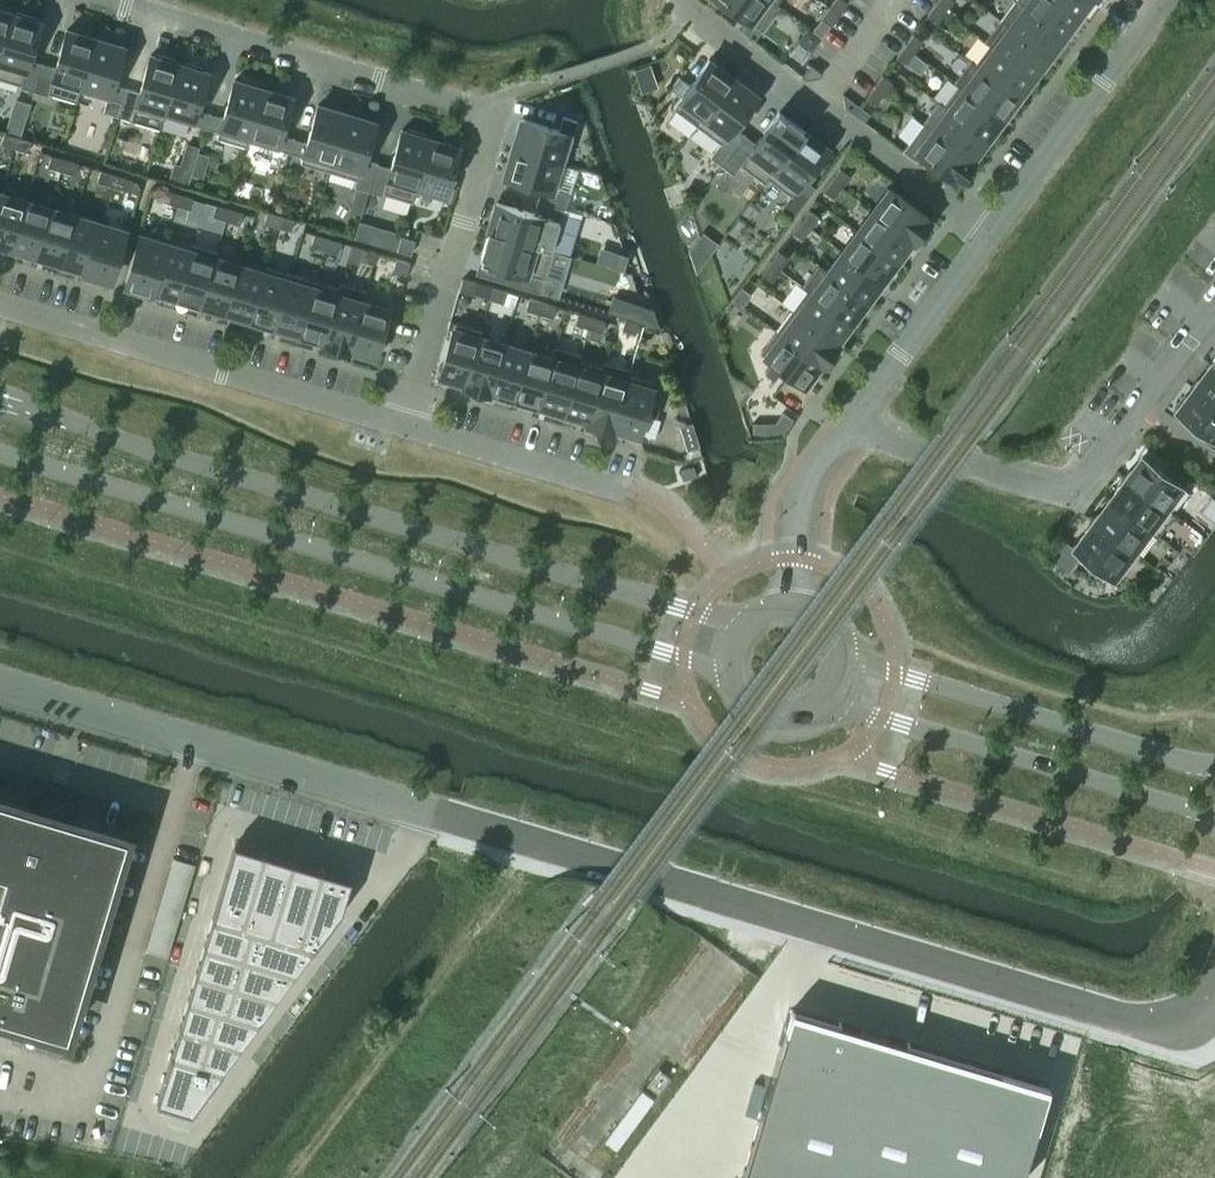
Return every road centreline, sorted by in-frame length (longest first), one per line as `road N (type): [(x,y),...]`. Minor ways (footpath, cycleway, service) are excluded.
road 1 (unclassified): [(0,682),(1148,1030),(1189,1022),(1214,999)]
road 2 (tertiary): [(743,627),(0,401)]
road 3 (tertiary): [(0,455),(729,671)]
road 4 (residential): [(404,425),(492,121),(103,0)]
road 5 (residential): [(1214,306),(1075,494),(843,429)]
road 6 (residential): [(404,425),(0,305)]
road 7 (track): [(540,847),(288,1177)]
road 8 (tertiary): [(836,705),(1214,819)]
road 9 (residential): [(990,233),(680,0)]
road 10 (tertiary): [(1214,769),(850,658)]
road 11 (residential): [(1167,0),(990,233)]
road 12 (residential): [(990,233),(843,429)]
road 13 (residential): [(639,492),(404,425)]
road 14 (residential): [(843,429),(797,498),(788,605)]
road 15 (tertiary): [(729,671),(740,701),(764,721),(795,726),(836,705)]

